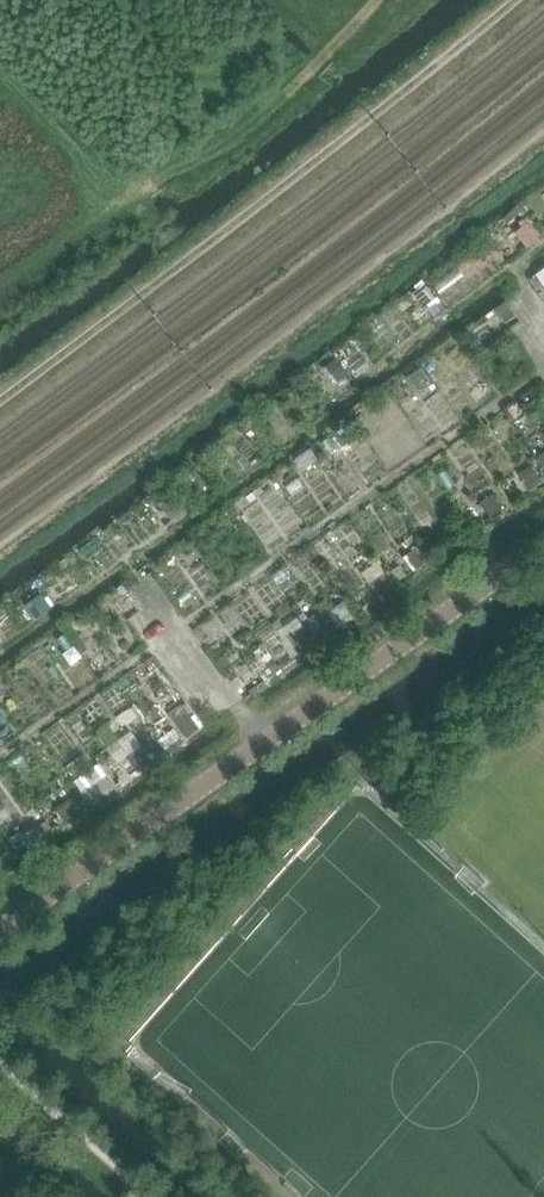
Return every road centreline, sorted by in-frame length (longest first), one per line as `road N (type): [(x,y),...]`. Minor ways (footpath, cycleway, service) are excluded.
road 1 (unclassified): [(0,928),(543,545)]
road 2 (track): [(528,0),(0,394)]

